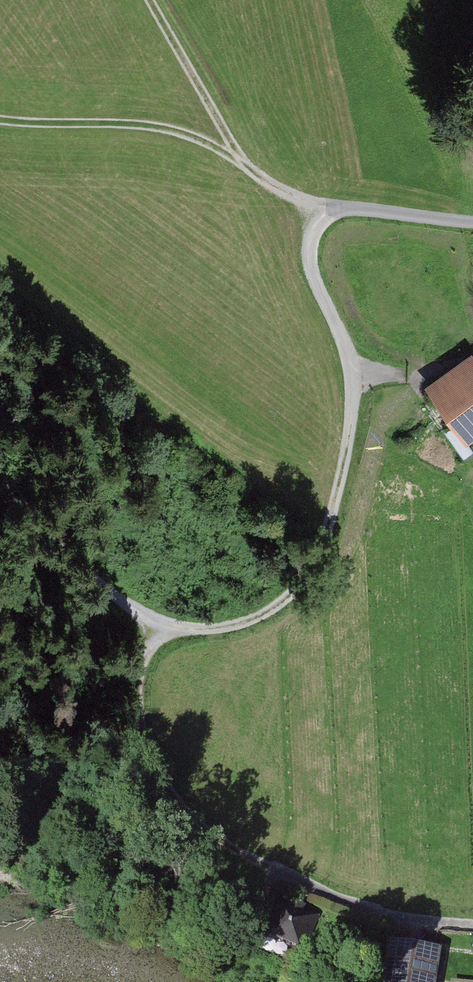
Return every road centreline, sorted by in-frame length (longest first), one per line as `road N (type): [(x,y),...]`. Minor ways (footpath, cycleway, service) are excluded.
road 1 (track): [(160,634),(260,615),(300,577),(335,513),(352,426),(352,363),(314,277),(310,238),(332,211),(472,224)]
road 2 (track): [(472,924),(383,916),(214,843),(159,775),(140,719),(135,679),(160,634)]
road 3 (track): [(0,123),(160,127),(224,151),(278,192),(332,211)]
road 4 (track): [(0,517),(20,521),(160,634)]
road 5 (track): [(146,0),(224,151)]

